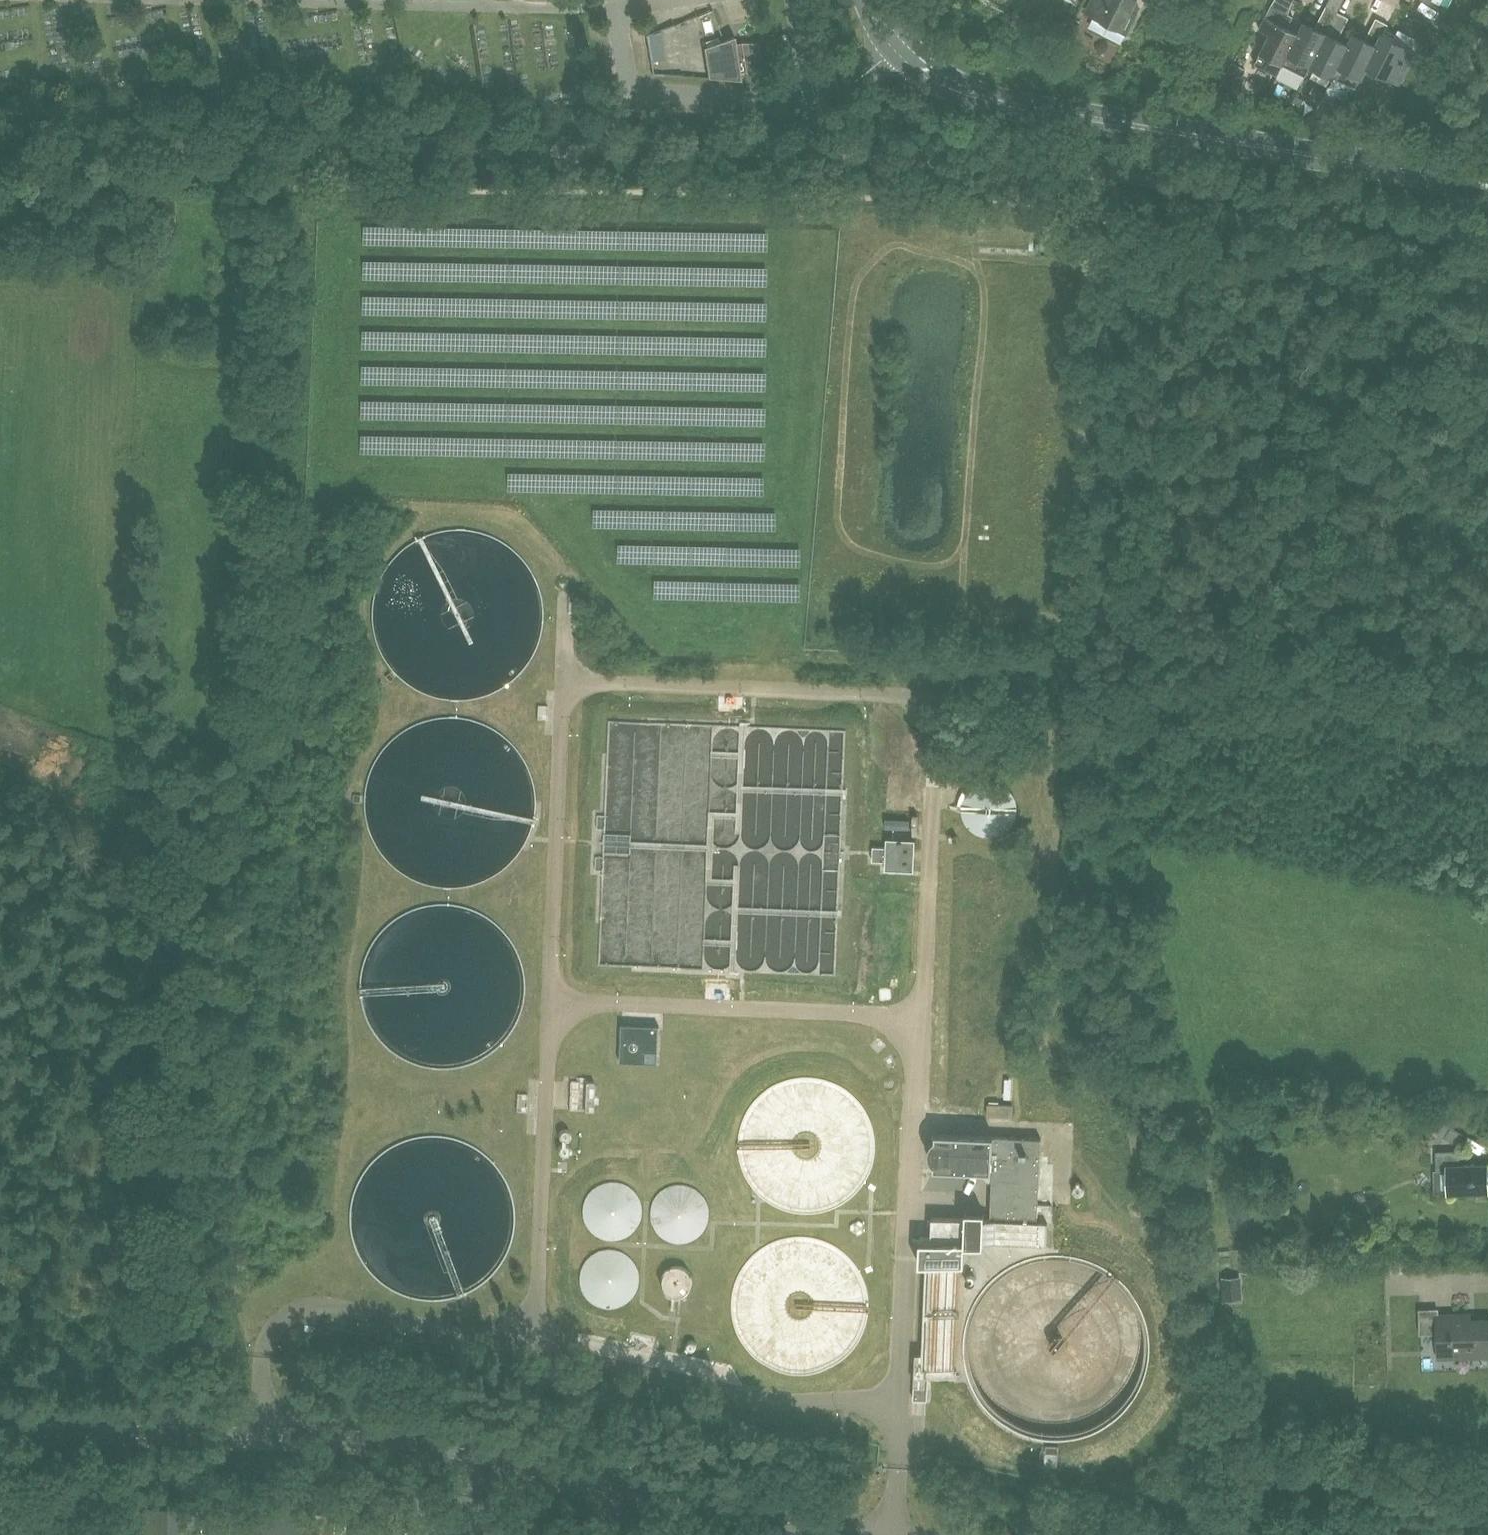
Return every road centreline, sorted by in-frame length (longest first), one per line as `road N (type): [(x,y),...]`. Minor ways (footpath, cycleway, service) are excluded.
road 1 (unclassified): [(878,1534),(896,1468),(895,1404),(316,1311),(283,1318),(258,1349),(257,1431)]
road 2 (track): [(836,157),(0,145)]
road 3 (unclassified): [(1487,186),(969,94),(903,51),(872,0)]
road 4 (unclassified): [(817,1534),(485,1458),(383,1440),(257,1431)]
road 5 (unclassified): [(257,1431),(0,1431)]

